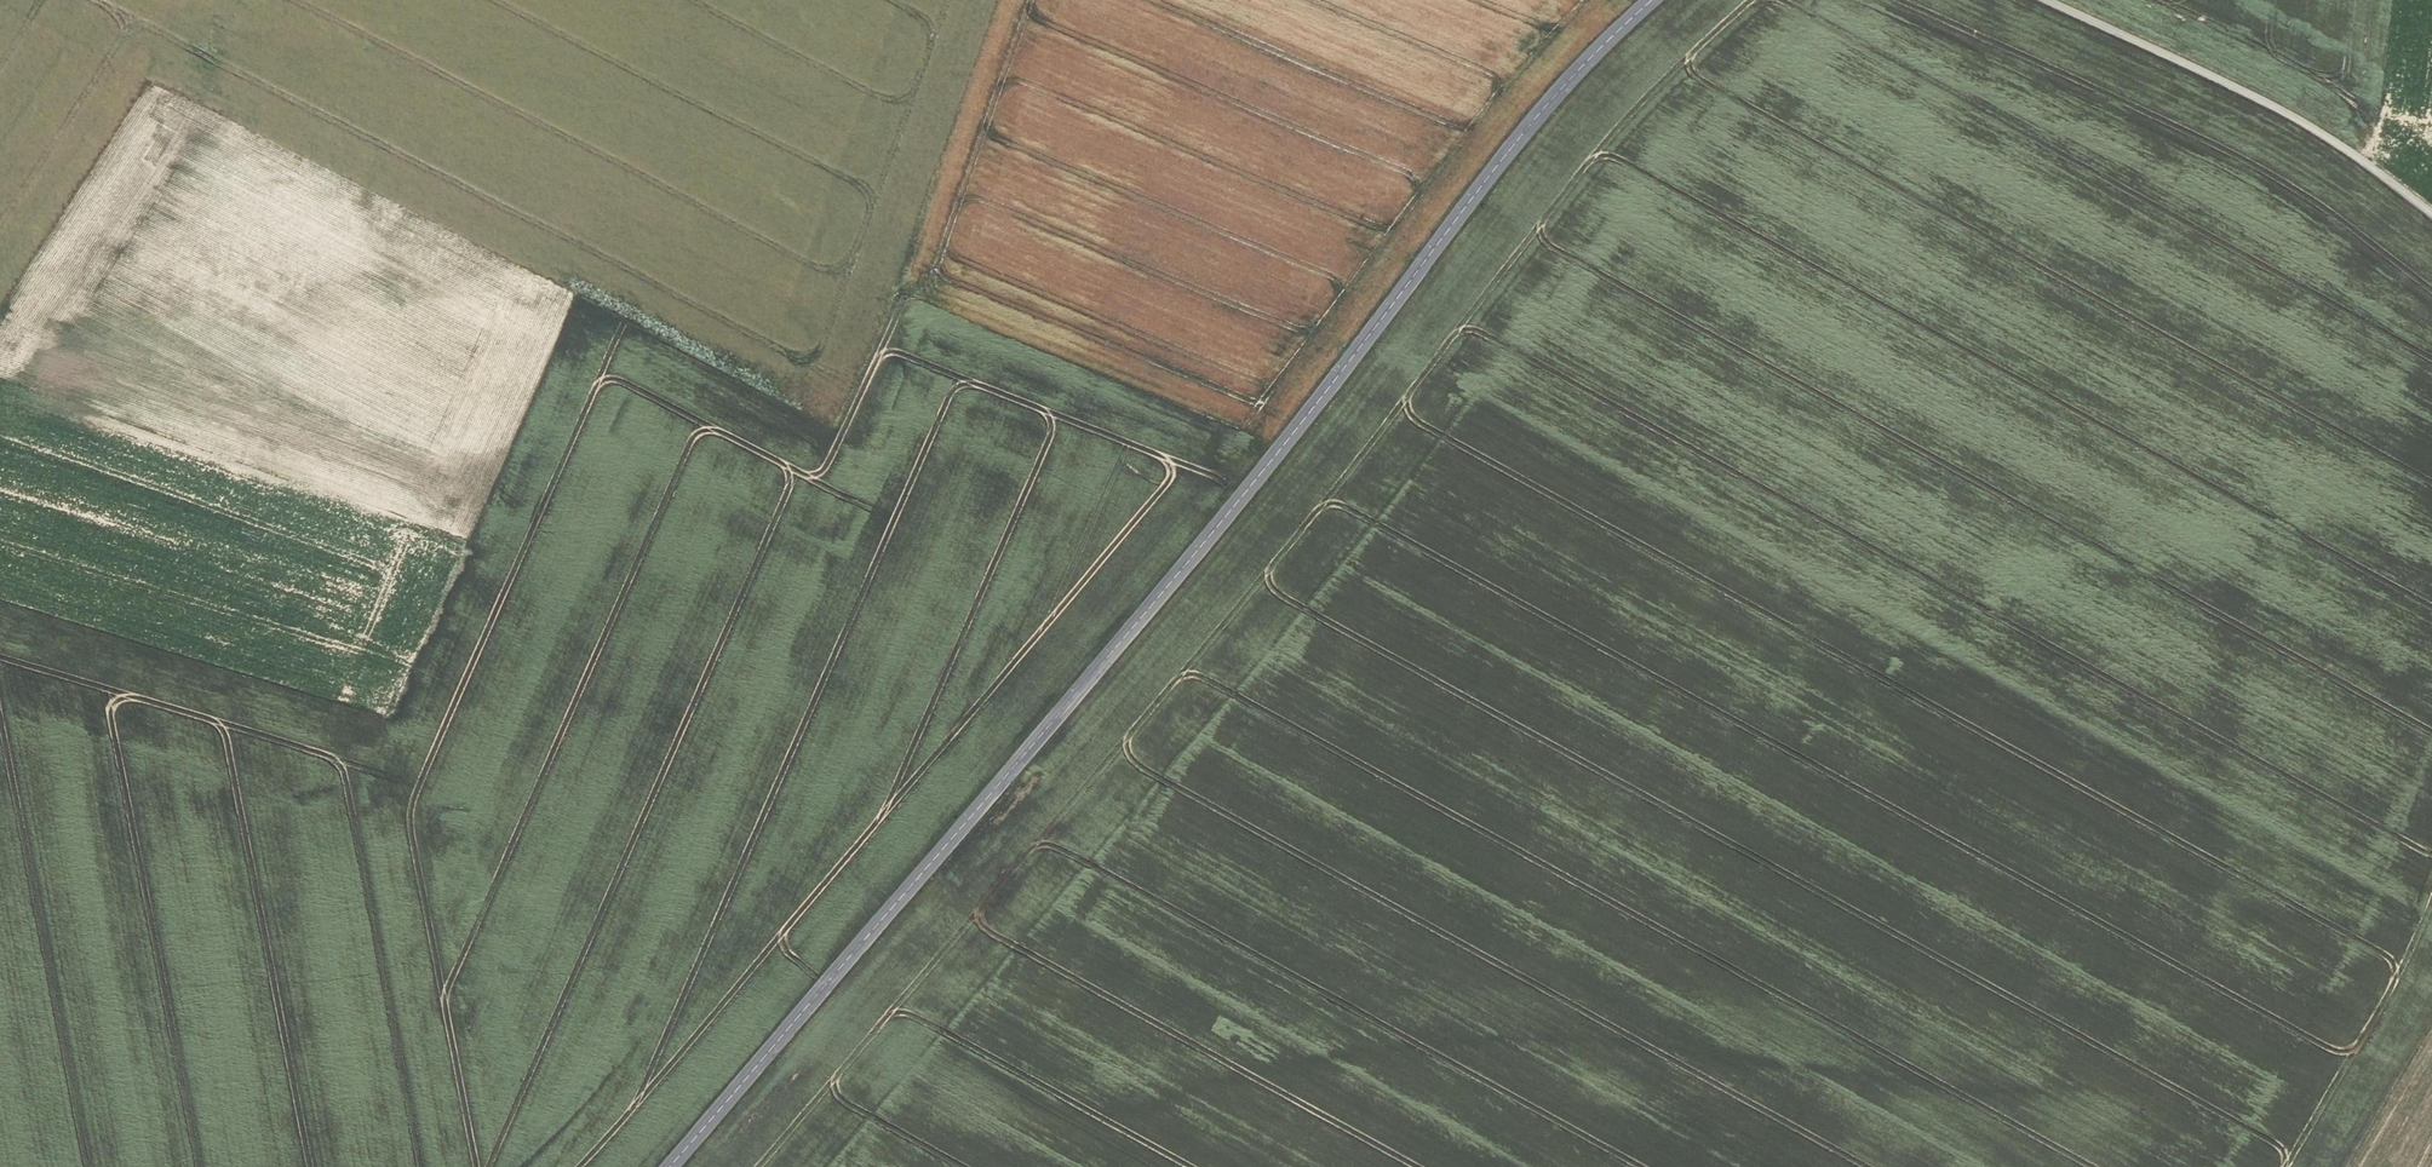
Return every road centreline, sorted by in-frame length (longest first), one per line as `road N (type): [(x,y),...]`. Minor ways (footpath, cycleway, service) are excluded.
road 1 (tertiary): [(1652,0),(1373,319),(1203,538),(820,998),(666,1166)]
road 2 (unclassified): [(2035,0),(2334,140),(2431,216)]

